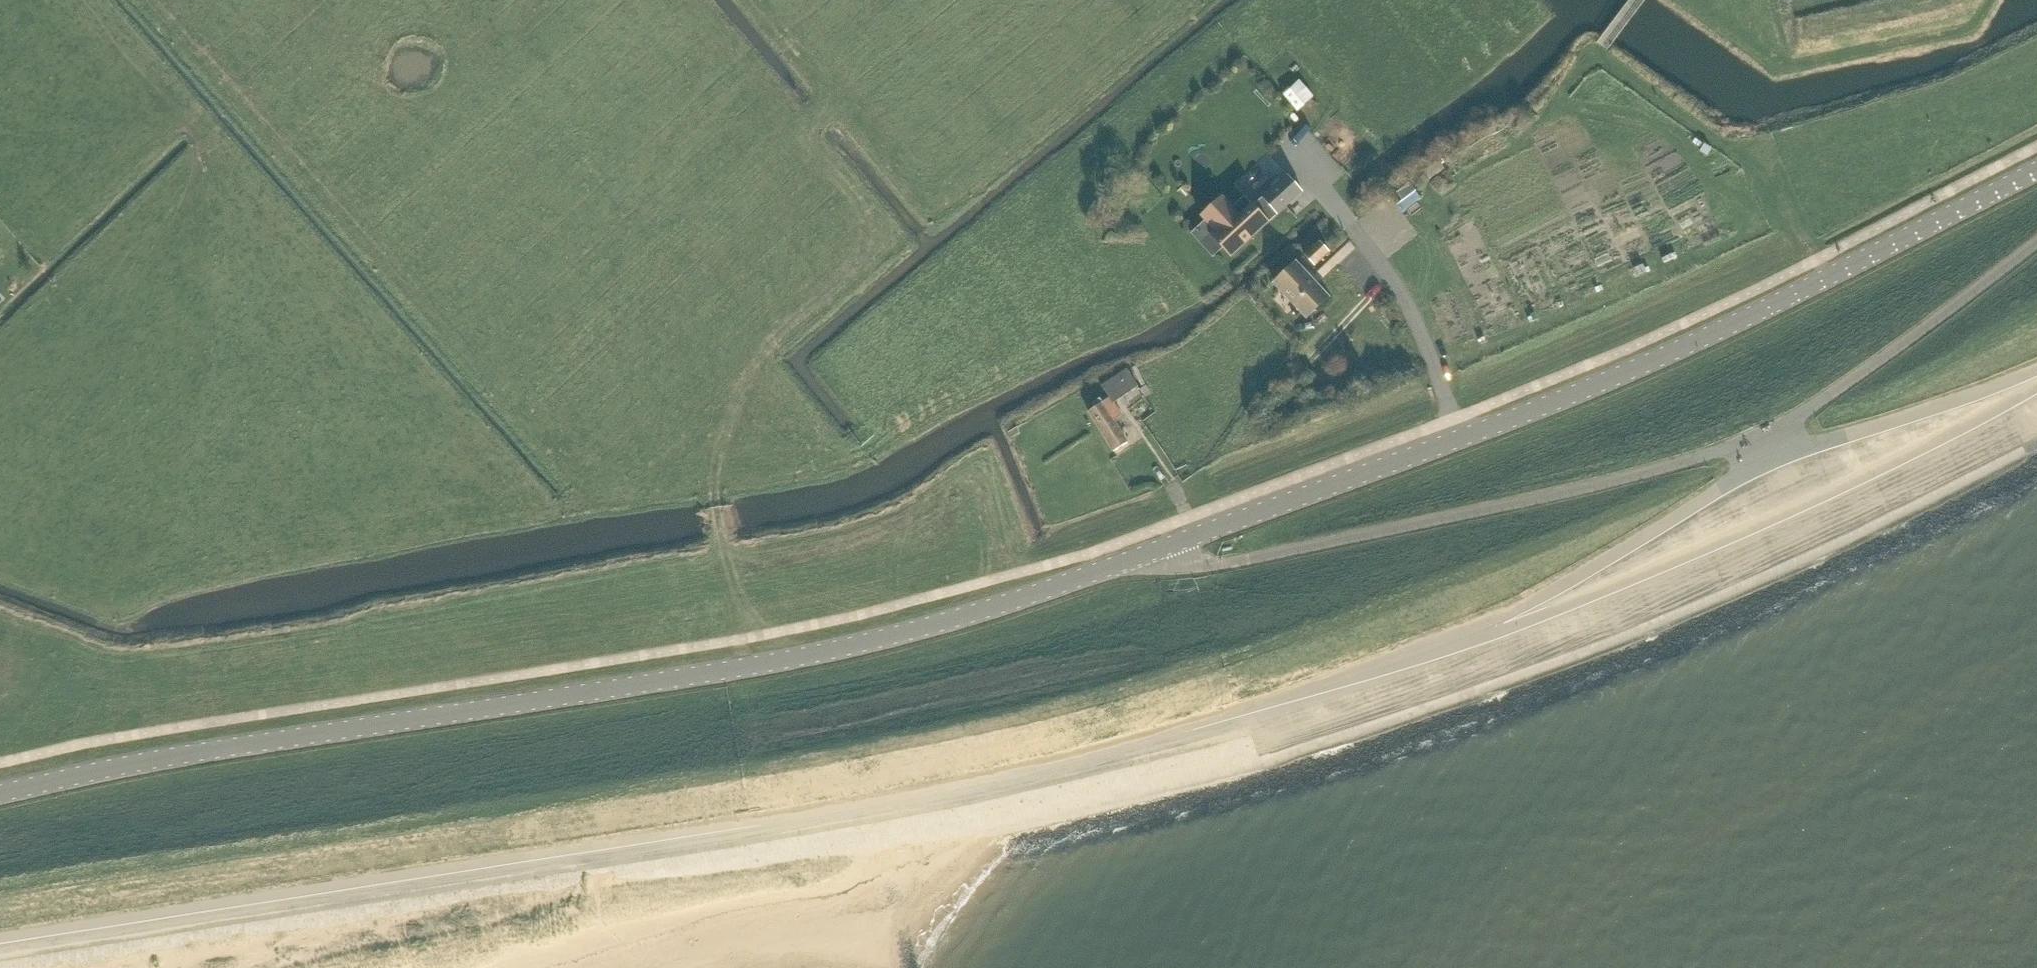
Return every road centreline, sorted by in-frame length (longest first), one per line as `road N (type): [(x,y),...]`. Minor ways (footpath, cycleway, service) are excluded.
road 1 (tertiary): [(0,794),(806,654),(989,608),(1621,375),(2036,170)]

